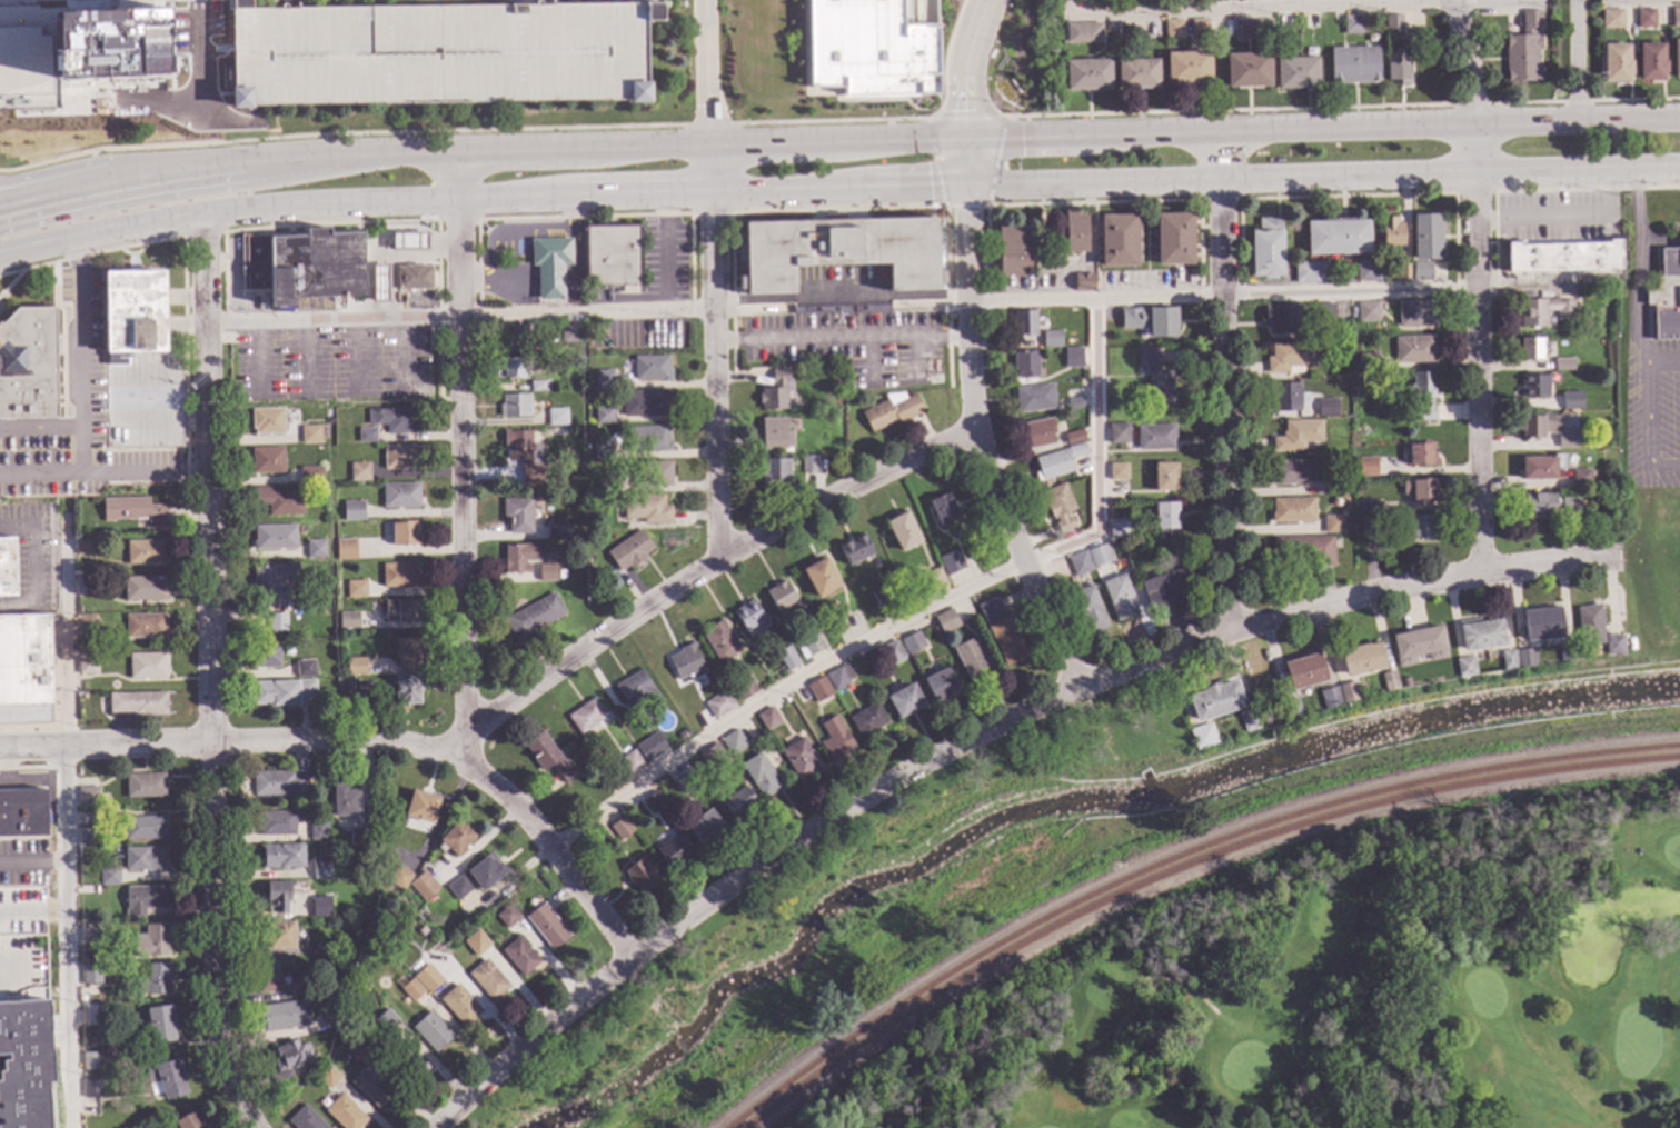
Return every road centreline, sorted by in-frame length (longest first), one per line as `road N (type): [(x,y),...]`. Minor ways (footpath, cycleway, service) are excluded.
road 1 (residential): [(1618,557),(1480,570),(1332,601),(1081,691),(812,830),(634,960),(433,1127)]
road 2 (secondary): [(1679,122),(457,153)]
road 3 (secondary): [(457,197),(941,192),(1679,170)]
road 4 (residential): [(253,1127),(226,1064),(213,929),(206,212)]
road 5 (residential): [(973,430),(718,560),(531,687),(463,762)]
road 6 (residential): [(1480,570),(1474,128),(1453,0)]
road 7 (residential): [(1081,691),(973,430),(968,141)]
road 8 (residential): [(463,762),(469,720),(457,197)]
road 9 (residential): [(1232,632),(1220,134)]
road 10 (residential): [(463,762),(362,742),(0,746)]
road 11 (secondary): [(0,255),(206,212),(457,197)]
road 12 (residential): [(718,560),(712,147)]
road 13 (primary): [(346,158),(0,230)]
road 14 (residential): [(634,960),(551,845),(463,762)]
road 15 (secondary): [(346,158),(110,182)]
road 16 (residential): [(968,141),(967,81),(987,0)]

